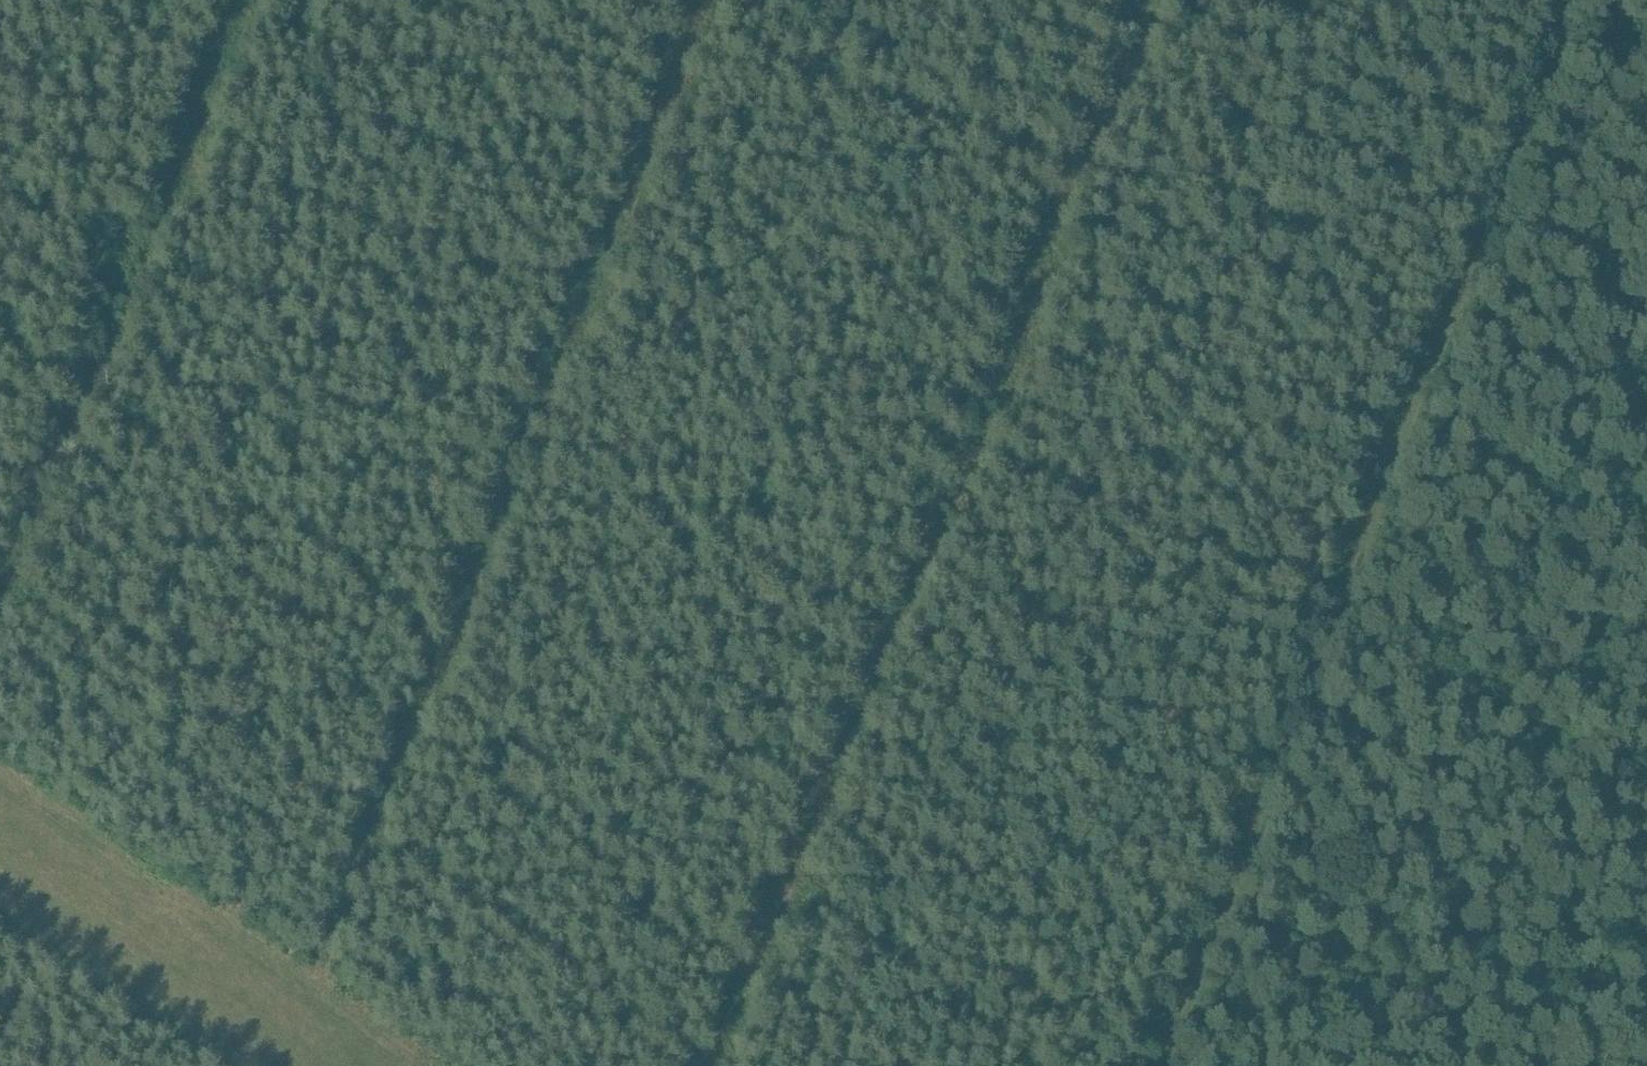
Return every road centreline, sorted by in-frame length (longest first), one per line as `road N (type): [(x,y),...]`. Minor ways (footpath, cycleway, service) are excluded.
road 1 (track): [(1575,0),(1169,1065)]

